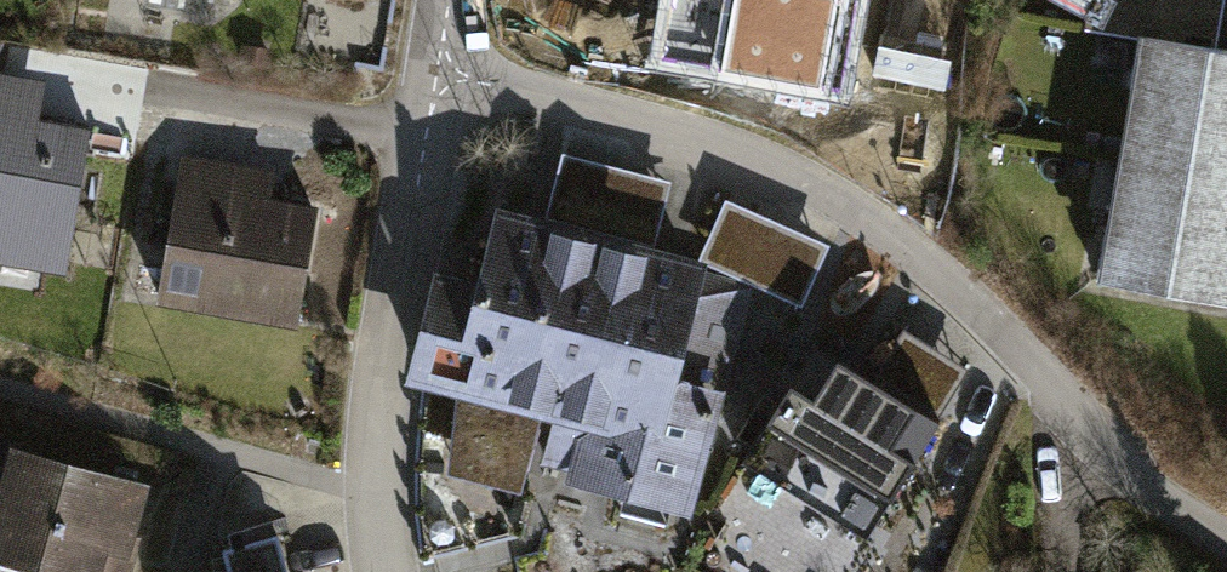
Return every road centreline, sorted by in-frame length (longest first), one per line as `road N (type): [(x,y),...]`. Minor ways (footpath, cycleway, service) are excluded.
road 1 (residential): [(443,77),(692,141),(809,186),(899,240),(1139,482),(1226,538)]
road 2 (residential): [(386,571),(375,496),(386,385),(443,77)]

